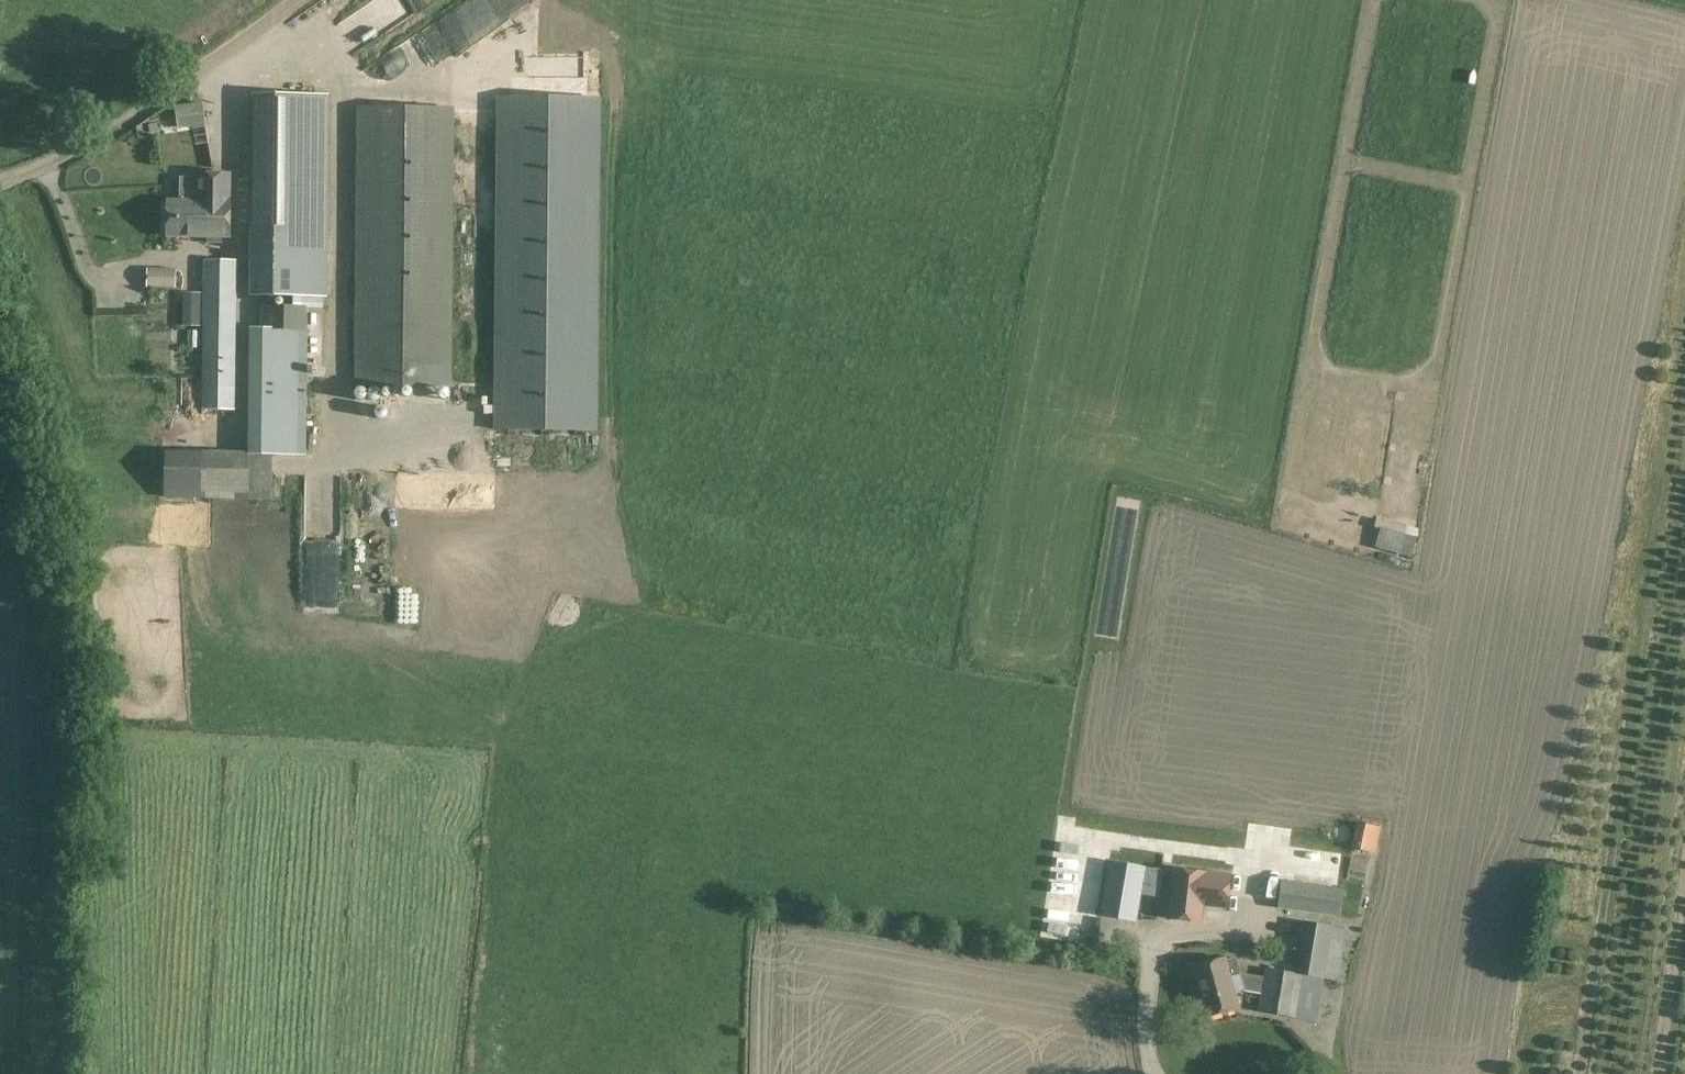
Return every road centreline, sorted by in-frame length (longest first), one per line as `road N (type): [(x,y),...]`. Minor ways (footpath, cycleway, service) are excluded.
road 1 (track): [(305,0),(50,166),(0,180)]

